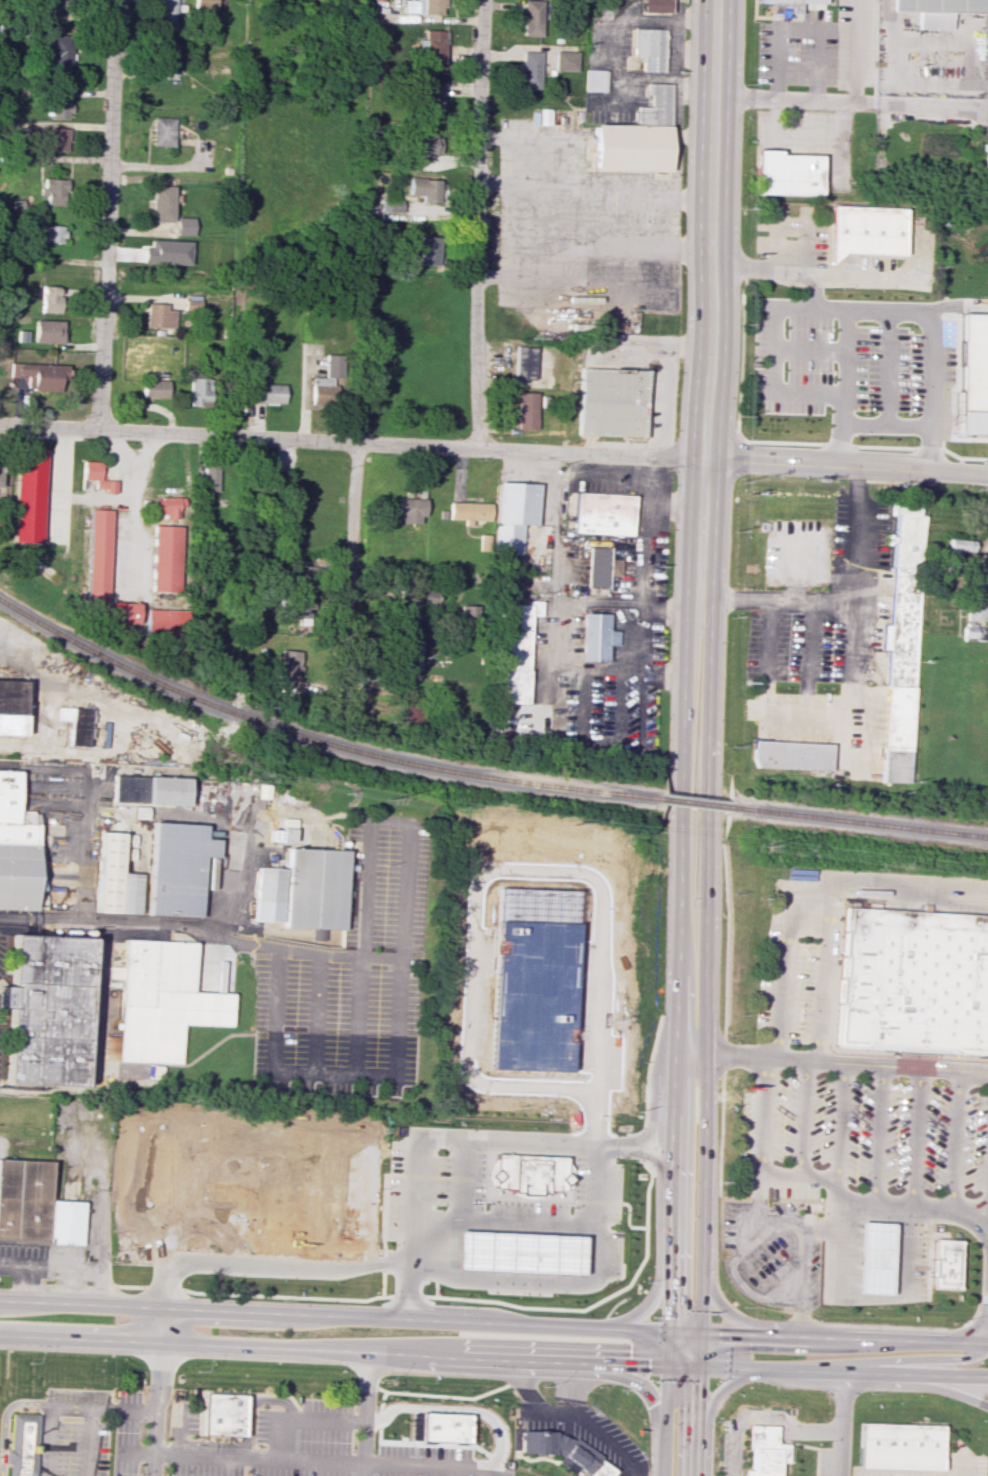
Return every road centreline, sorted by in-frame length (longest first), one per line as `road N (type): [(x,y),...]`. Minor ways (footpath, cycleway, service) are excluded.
road 1 (residential): [(0,425),(987,476)]
road 2 (trunk): [(0,1338),(987,1377)]
road 3 (trunk): [(987,1337),(0,1302)]
road 4 (primary): [(693,1475),(712,681),(699,595)]
road 5 (primary): [(699,595),(663,1475)]
road 6 (primary): [(699,595),(718,0)]
road 7 (residential): [(483,0),(474,448)]
road 8 (residential): [(115,0),(98,429)]
road 9 (trunk): [(369,1353),(426,1367),(633,1381),(655,1412),(663,1470)]
road 10 (residential): [(356,443),(347,705)]
road 11 (trunk): [(675,1184),(660,1190),(649,1300),(630,1318),(587,1325)]
road 12 (trunk): [(854,1373),(987,1340)]
road 13 (trunk): [(705,1475),(709,1405),(763,1366)]

